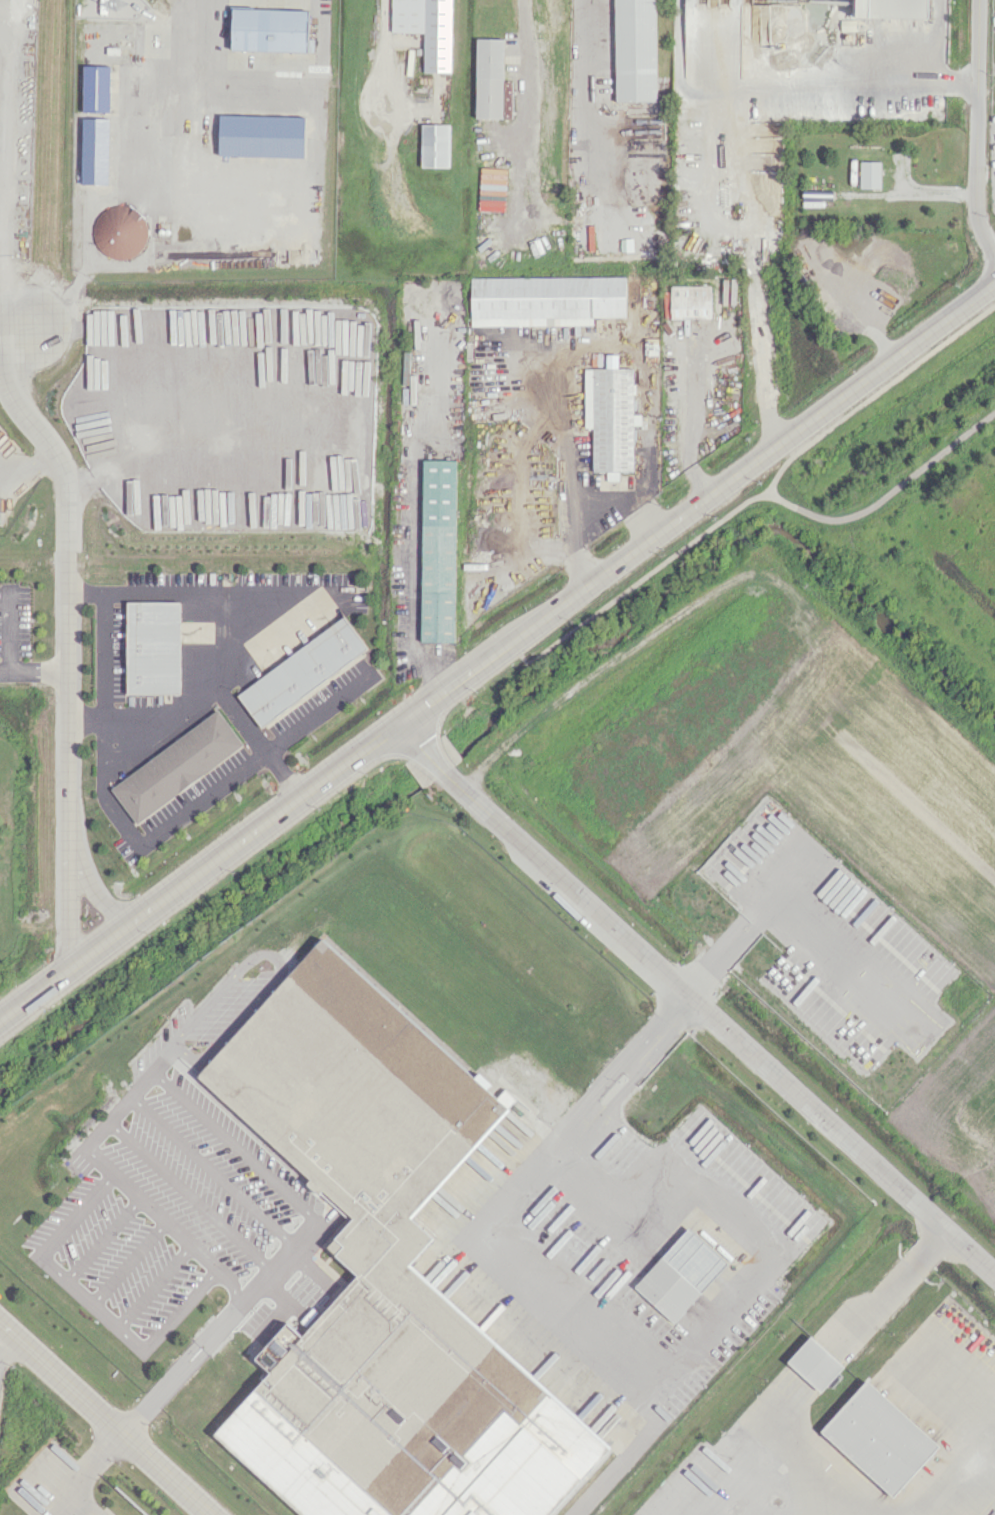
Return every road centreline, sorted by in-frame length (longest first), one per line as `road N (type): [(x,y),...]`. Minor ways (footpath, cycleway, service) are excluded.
road 1 (secondary): [(994,283),(668,518),(130,925)]
road 2 (residential): [(994,1274),(397,728)]
road 3 (tertiary): [(978,0),(975,220),(994,255)]
road 4 (tertiary): [(0,1322),(121,1433)]
road 5 (tertiary): [(121,1433),(211,1514)]

